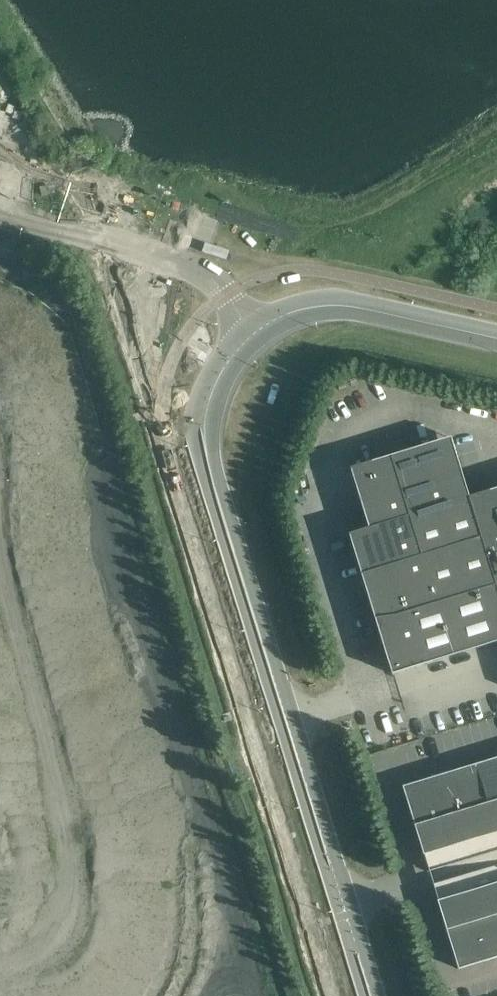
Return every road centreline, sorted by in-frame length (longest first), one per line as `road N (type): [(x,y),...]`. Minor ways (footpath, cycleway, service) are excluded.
road 1 (tertiary): [(344,905),(209,472),(210,398),(227,363),(253,336)]
road 2 (tertiary): [(496,338),(330,305),(283,316),(253,336)]
road 3 (unclassified): [(253,336),(199,268),(57,224)]

